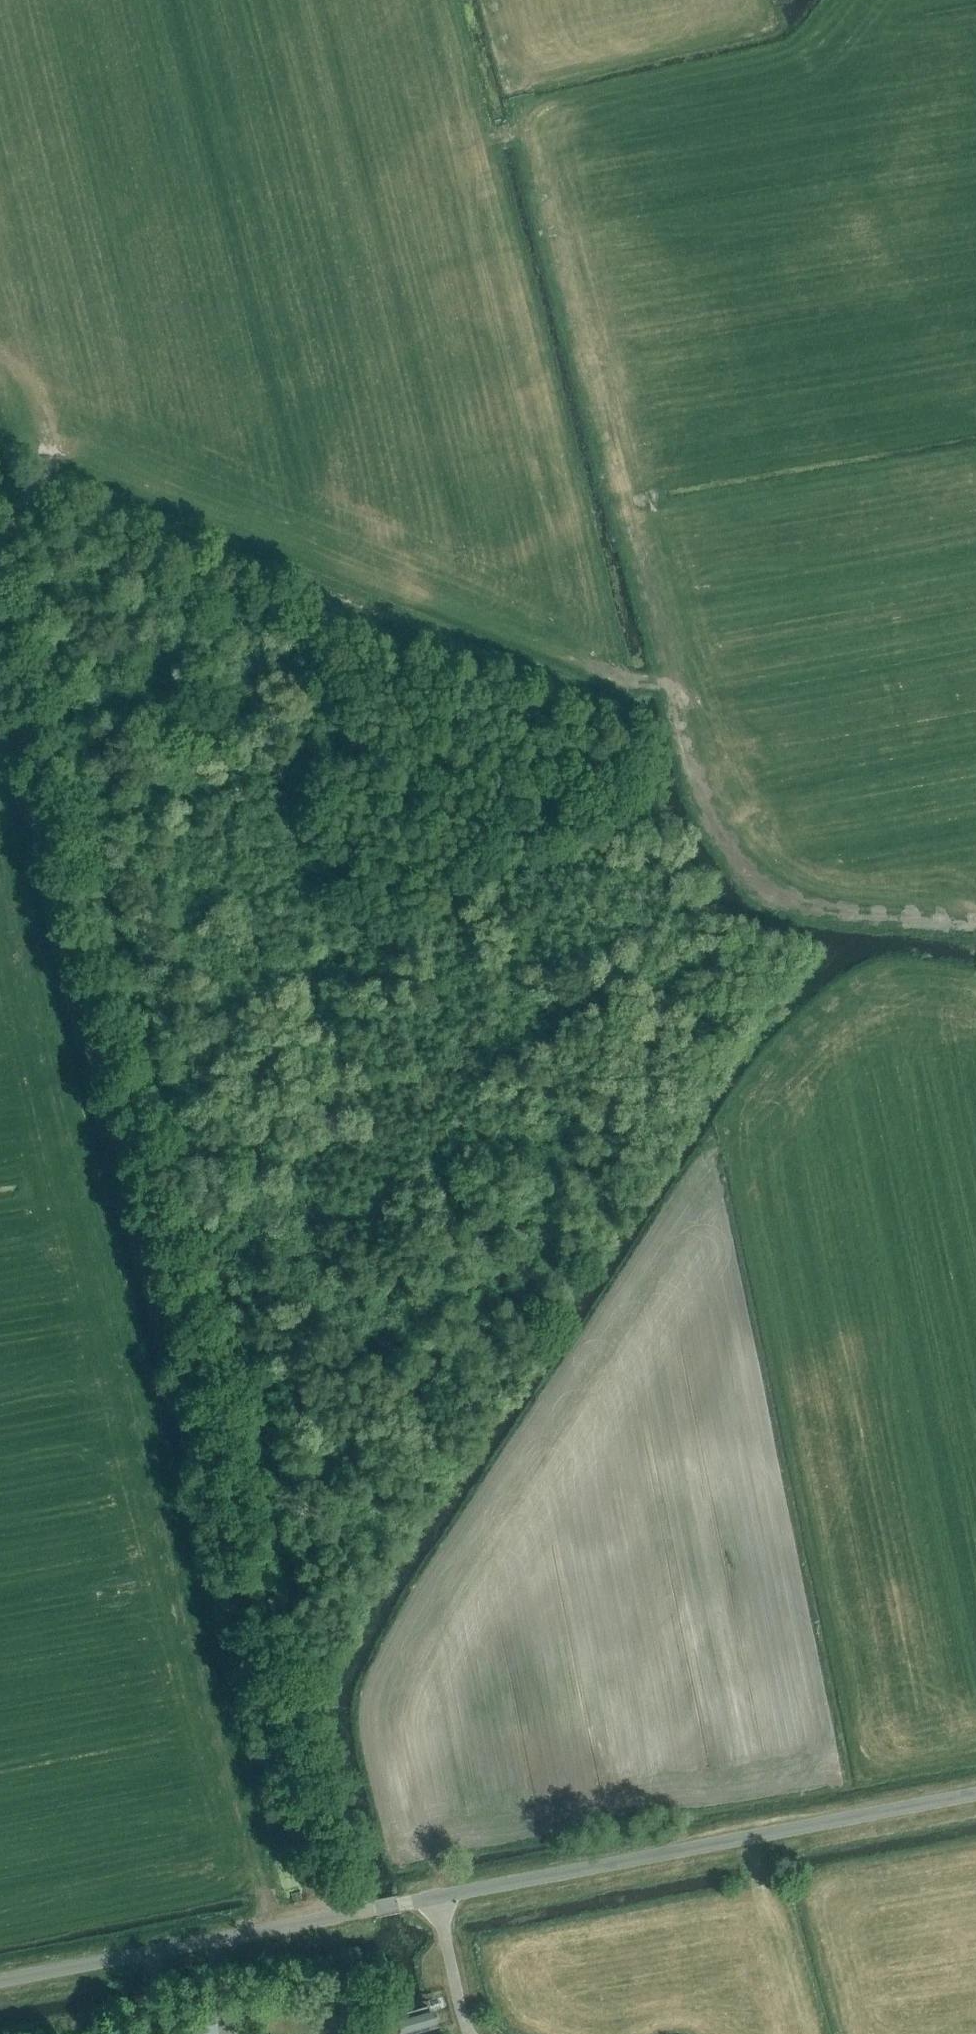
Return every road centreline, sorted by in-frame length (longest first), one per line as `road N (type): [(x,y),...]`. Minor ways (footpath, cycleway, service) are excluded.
road 1 (unclassified): [(0,1980),(975,1793)]
road 2 (track): [(975,920),(810,911),(743,880),(698,798),(668,683)]

